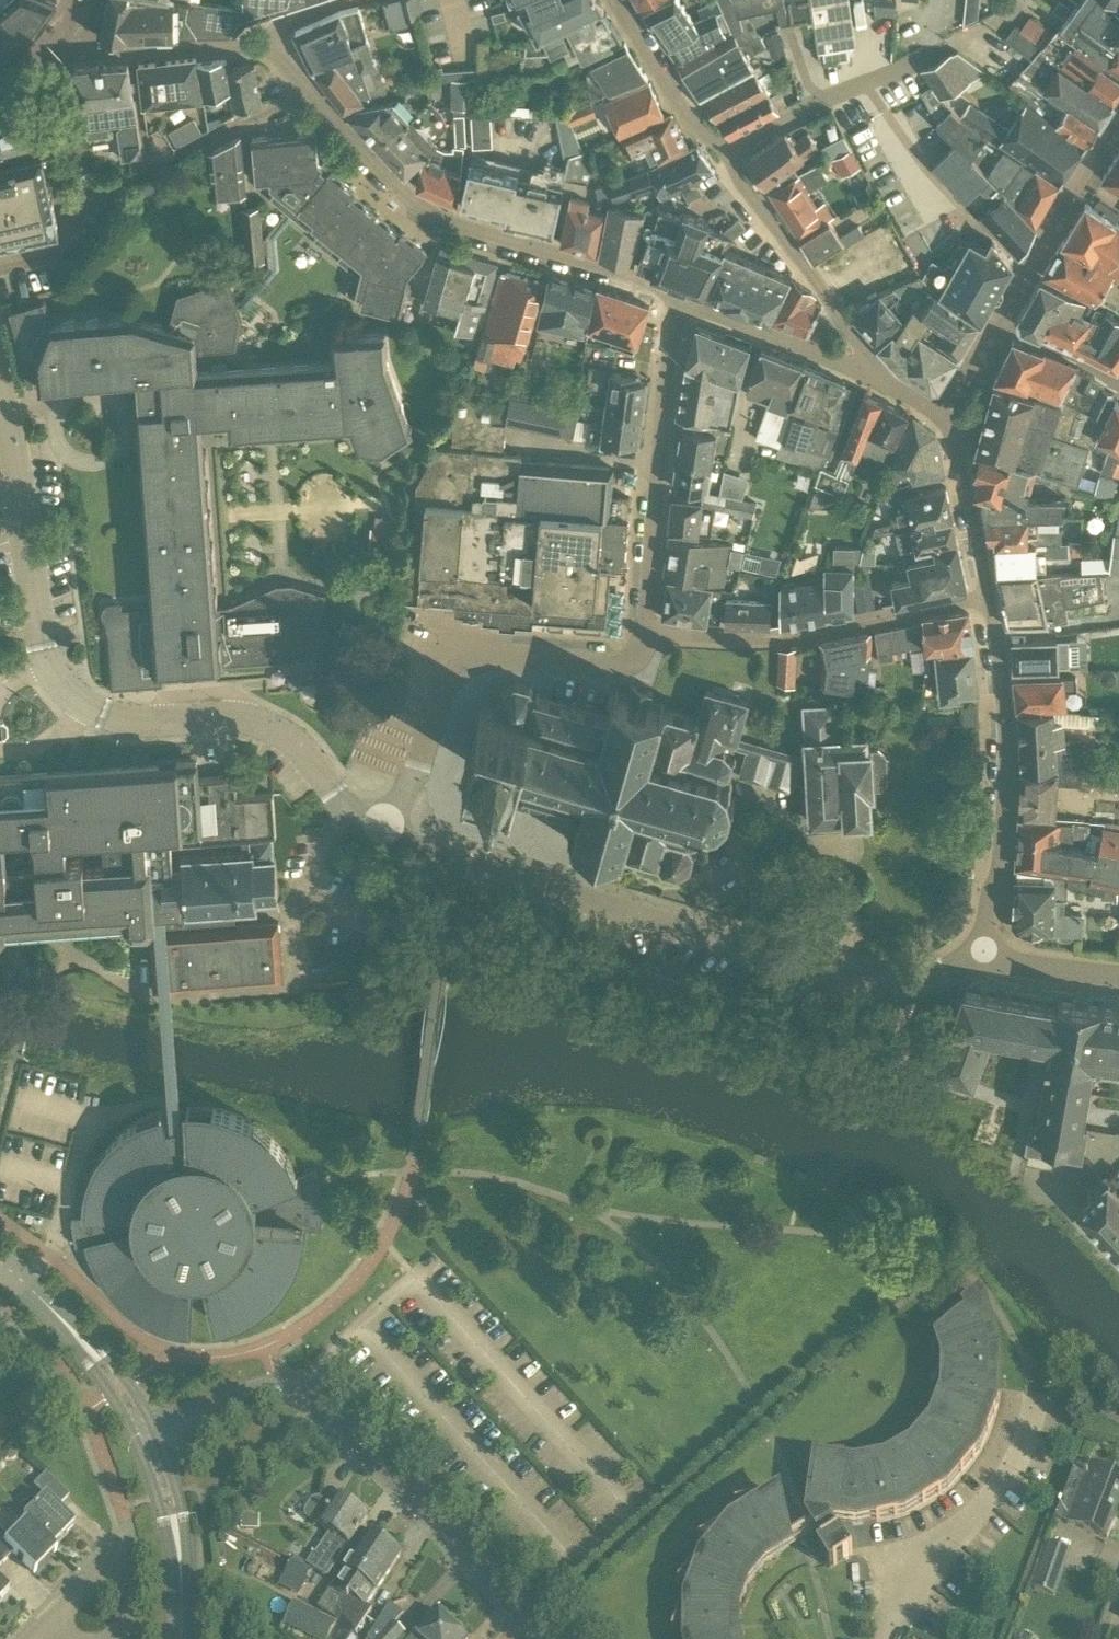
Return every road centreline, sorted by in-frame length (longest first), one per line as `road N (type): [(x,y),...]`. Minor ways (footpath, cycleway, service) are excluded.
road 1 (unclassified): [(390,820),(343,801),(296,742),(252,716),(130,719),(58,685),(41,647),(0,390)]
road 2 (unclassified): [(984,952),(929,975),(890,980),(471,864),(390,820)]
road 3 (residential): [(307,87),(438,225),(638,278),(682,301)]
road 4 (residential): [(390,820),(410,796),(449,675),(488,656),(620,664),(637,657),(645,634)]
road 5 (residential): [(541,1638),(345,1432),(312,1403),(279,1390)]
road 6 (residential): [(0,269),(49,255),(83,208),(307,87)]
road 7 (residential): [(986,599),(999,687),(1002,819),(984,952)]
road 8 (residential): [(645,634),(774,639),(986,599)]
road 9 (residential): [(894,1638),(918,1586),(1021,1453),(1031,1394)]
road 10 (residential): [(727,150),(878,377)]
road 11 (residential): [(727,150),(963,32)]
road 12 (residential): [(1002,320),(1118,116)]
road 13 (secondary): [(149,1439),(78,1333),(0,1266)]
road 14 (residential): [(49,50),(268,46)]
road 15 (residential): [(878,377),(682,301)]
road 16 (secondary): [(183,1638),(181,1556),(149,1439)]
road 17 (residential): [(614,0),(702,131),(727,150)]
road 18 (residential): [(944,421),(986,599)]
road 19 (residential): [(645,634),(659,458)]
road 20 (residential): [(682,301),(659,458)]
road 21 (residential): [(149,1439),(279,1390)]
road 22 (unclassified): [(984,952),(1118,969)]
road 23 (residential): [(1118,385),(1002,320)]

